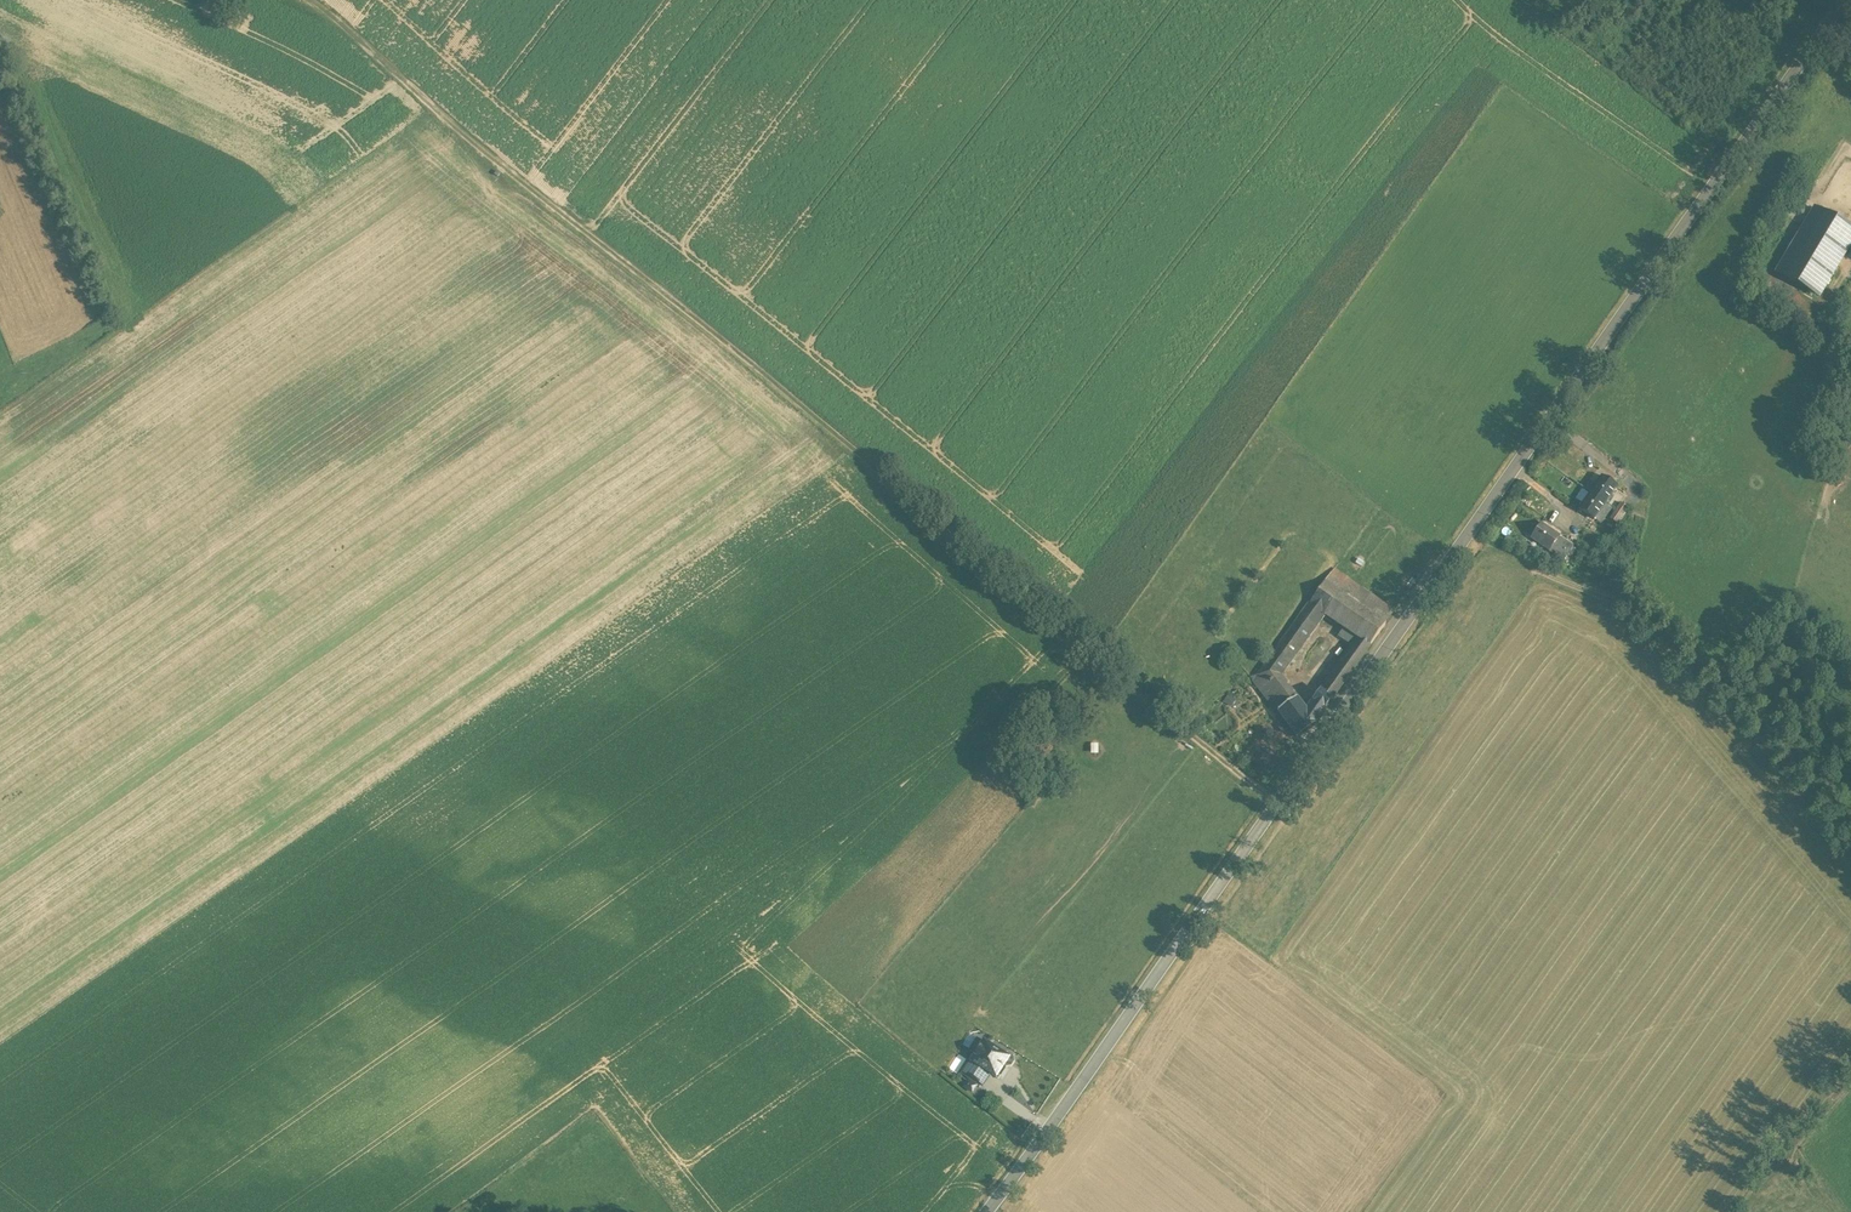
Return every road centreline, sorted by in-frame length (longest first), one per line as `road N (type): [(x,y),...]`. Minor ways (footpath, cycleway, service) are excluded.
road 1 (secondary): [(1843,0),(987,1211)]
road 2 (track): [(1276,804),(915,492),(578,227),(308,0)]

